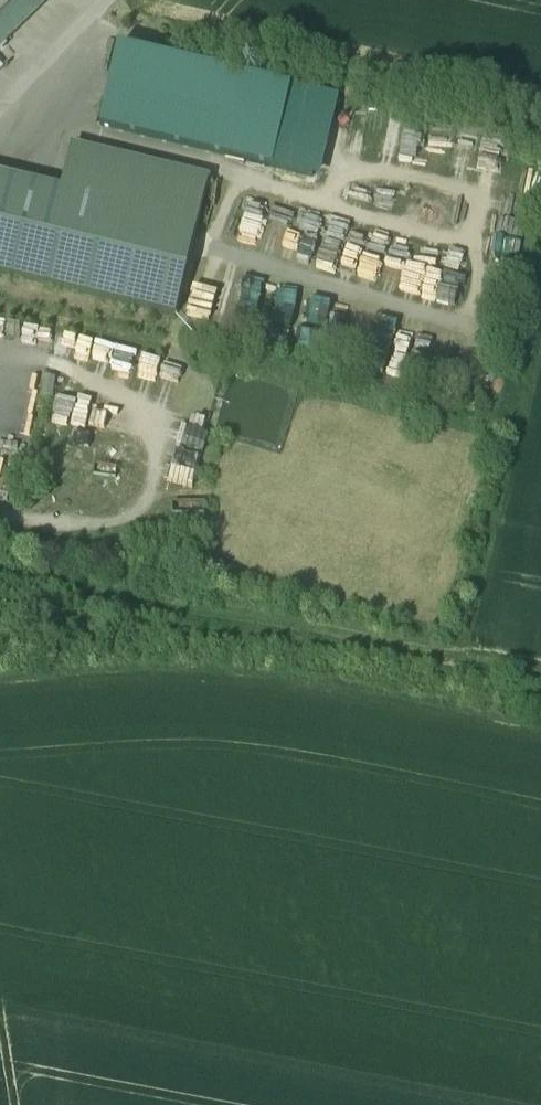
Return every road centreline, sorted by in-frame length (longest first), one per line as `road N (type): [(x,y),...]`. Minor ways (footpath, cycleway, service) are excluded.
road 1 (track): [(0,566),(540,673)]
road 2 (residential): [(91,0),(0,106)]

